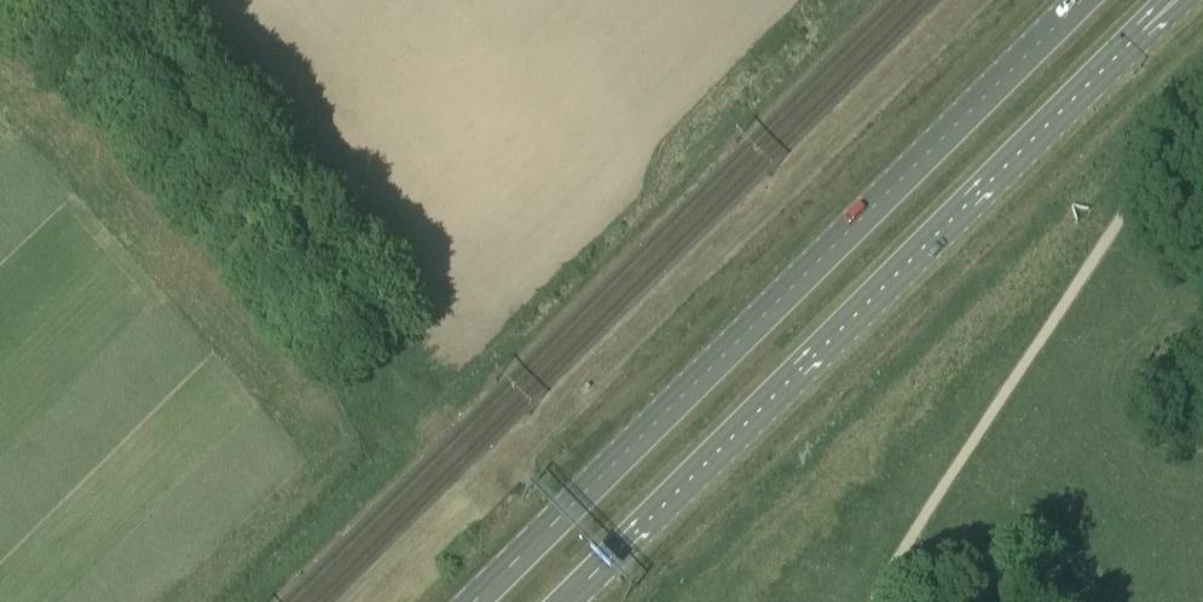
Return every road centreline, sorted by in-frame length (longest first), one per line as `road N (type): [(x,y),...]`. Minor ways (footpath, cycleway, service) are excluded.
road 1 (primary): [(1082,0),(469,601)]
road 2 (primary): [(564,601),(1144,29)]
road 3 (track): [(49,0),(84,20),(132,72),(383,366)]

